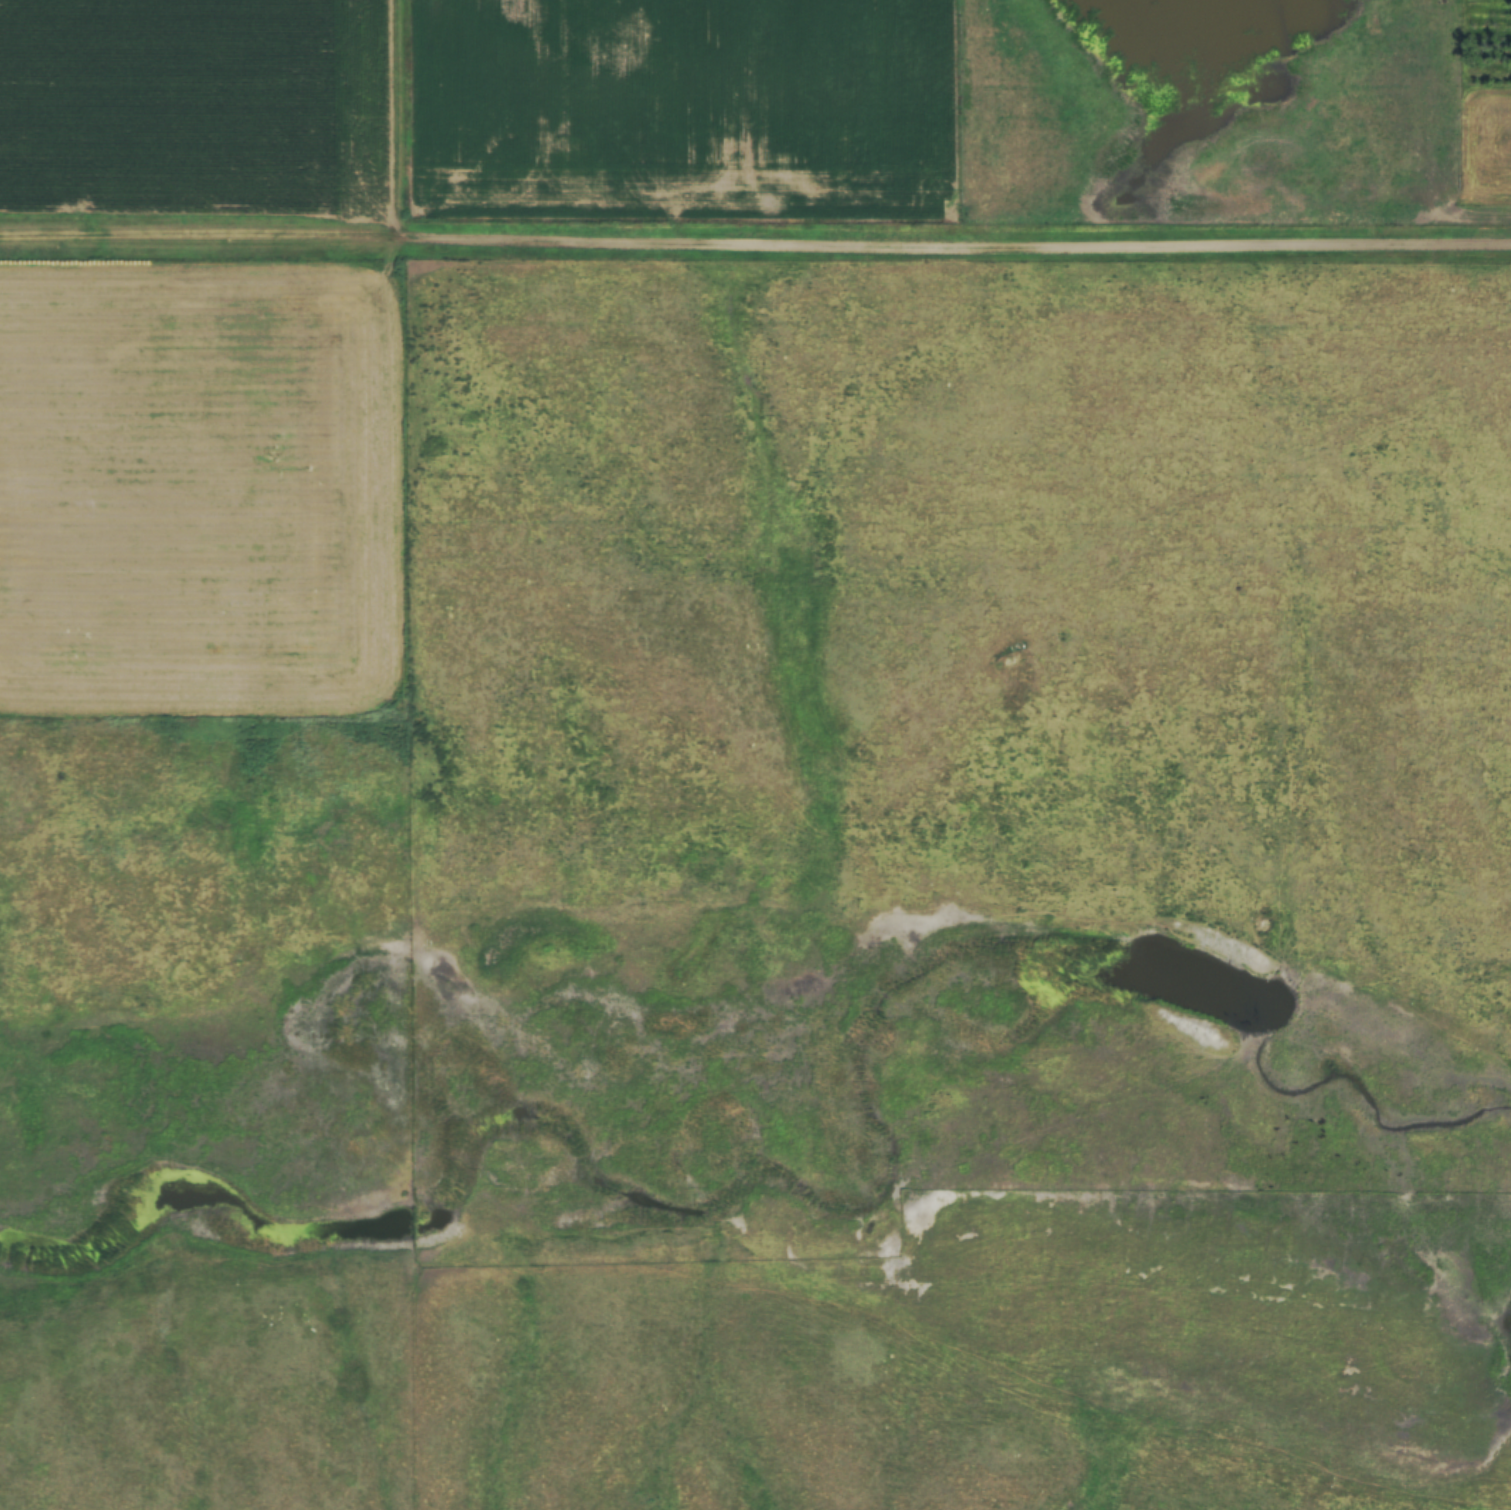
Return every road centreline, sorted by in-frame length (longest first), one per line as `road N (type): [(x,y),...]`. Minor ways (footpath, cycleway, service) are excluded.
road 1 (track): [(1282,321),(1510,305)]

